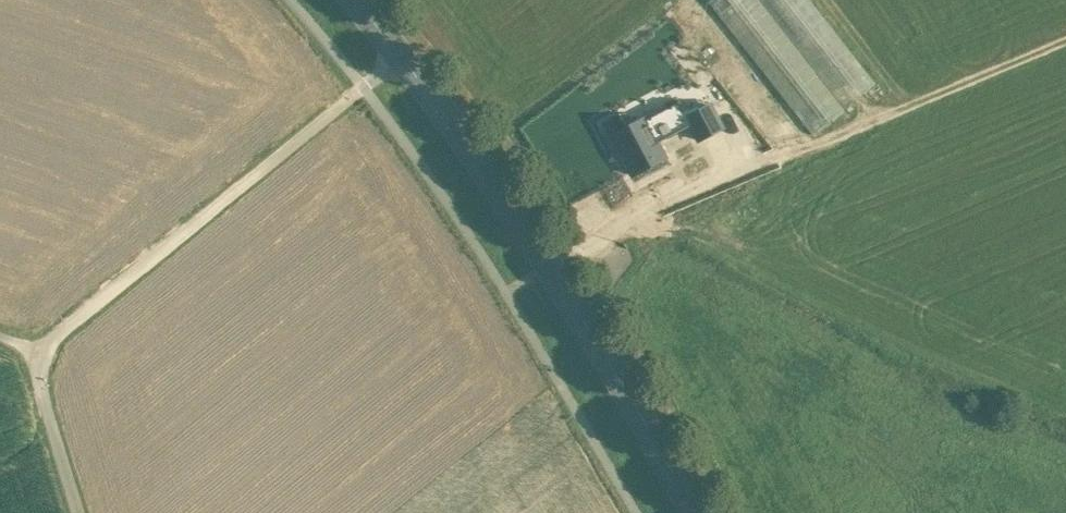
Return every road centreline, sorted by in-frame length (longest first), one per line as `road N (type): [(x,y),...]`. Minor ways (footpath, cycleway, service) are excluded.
road 1 (unclassified): [(80,512),(32,348),(409,53)]
road 2 (secondary): [(695,512),(539,248),(409,53)]
road 3 (track): [(634,219),(1065,39)]

